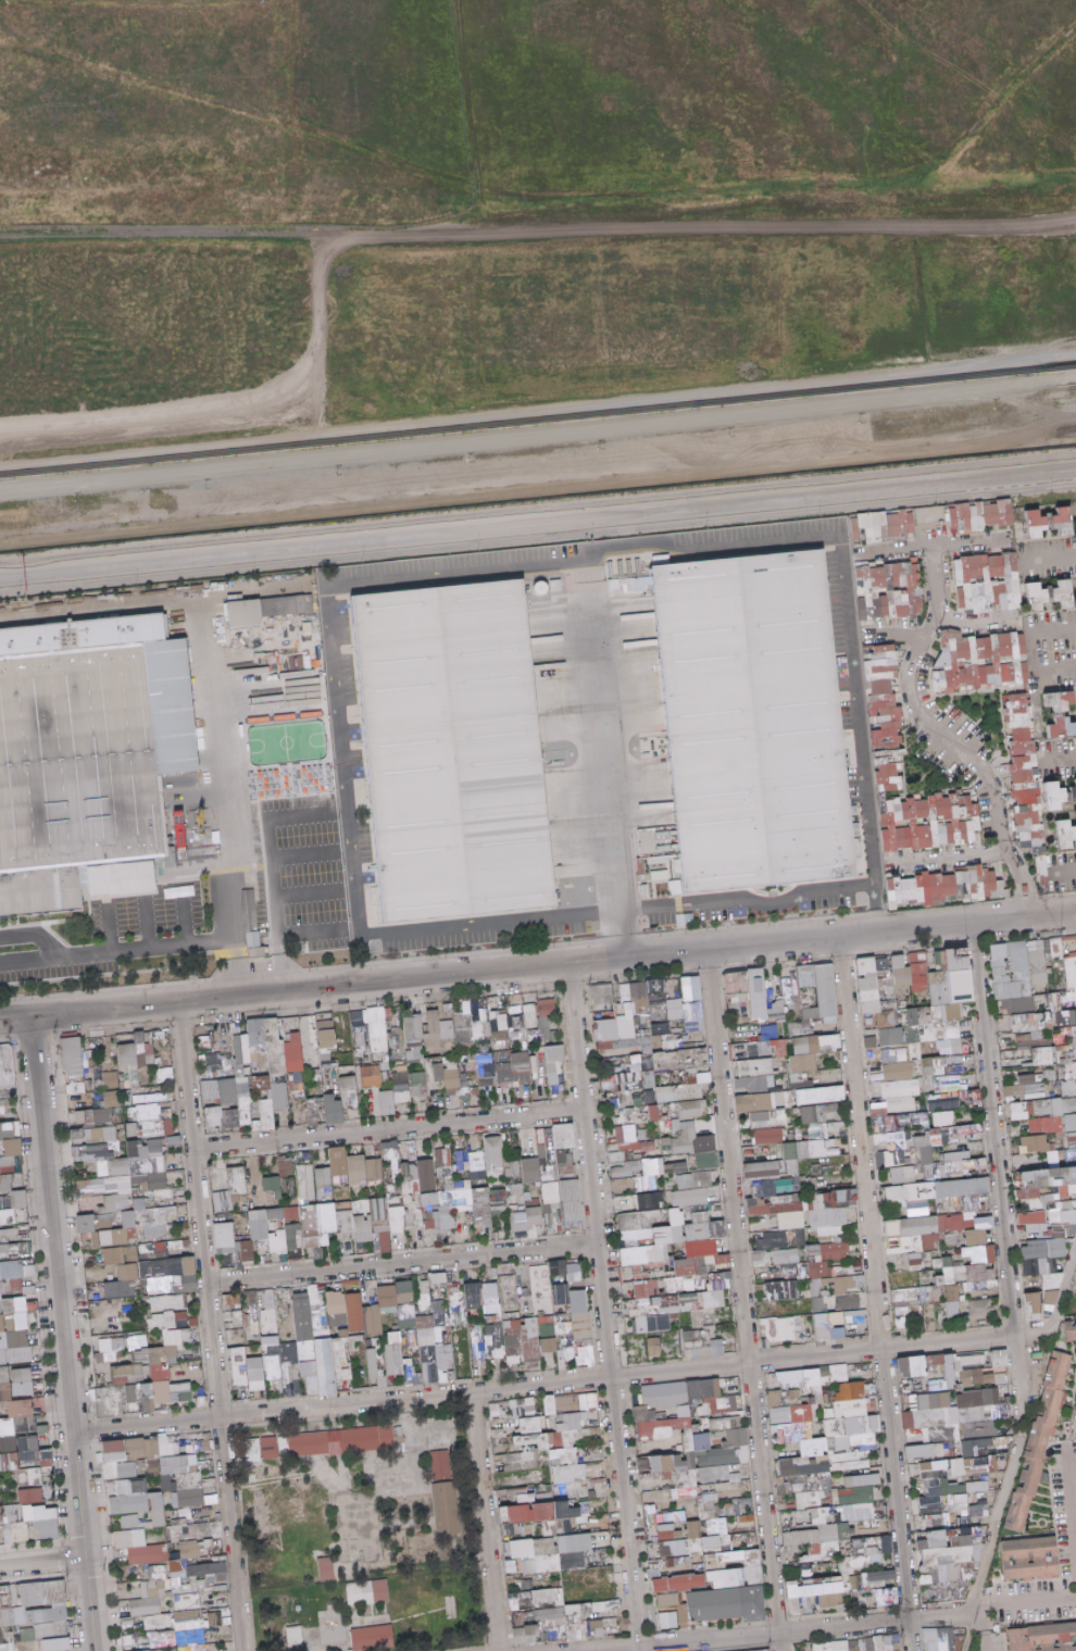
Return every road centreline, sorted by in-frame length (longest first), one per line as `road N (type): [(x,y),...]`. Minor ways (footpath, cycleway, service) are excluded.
road 1 (track): [(0,441),(246,403),(288,387),(309,353),(309,284),(323,258),(342,246),(1075,230)]
road 2 (secondary): [(1075,470),(0,577)]
road 3 (residential): [(1075,911),(33,1016)]
road 4 (residential): [(839,936),(910,1650)]
road 5 (residential): [(706,949),(779,1650)]
road 6 (residential): [(570,962),(636,1650)]
road 7 (residential): [(176,1002),(242,1650)]
road 8 (tertiary): [(78,1487),(33,1016)]
road 9 (residential): [(975,922),(1016,1334)]
road 10 (track): [(673,0),(467,218),(422,245)]
road 11 (residential): [(933,621),(906,671),(910,702),(988,781),(1003,852),(1016,871)]
road 12 (track): [(467,218),(447,0)]
road 13 (residential): [(863,552),(997,540)]

